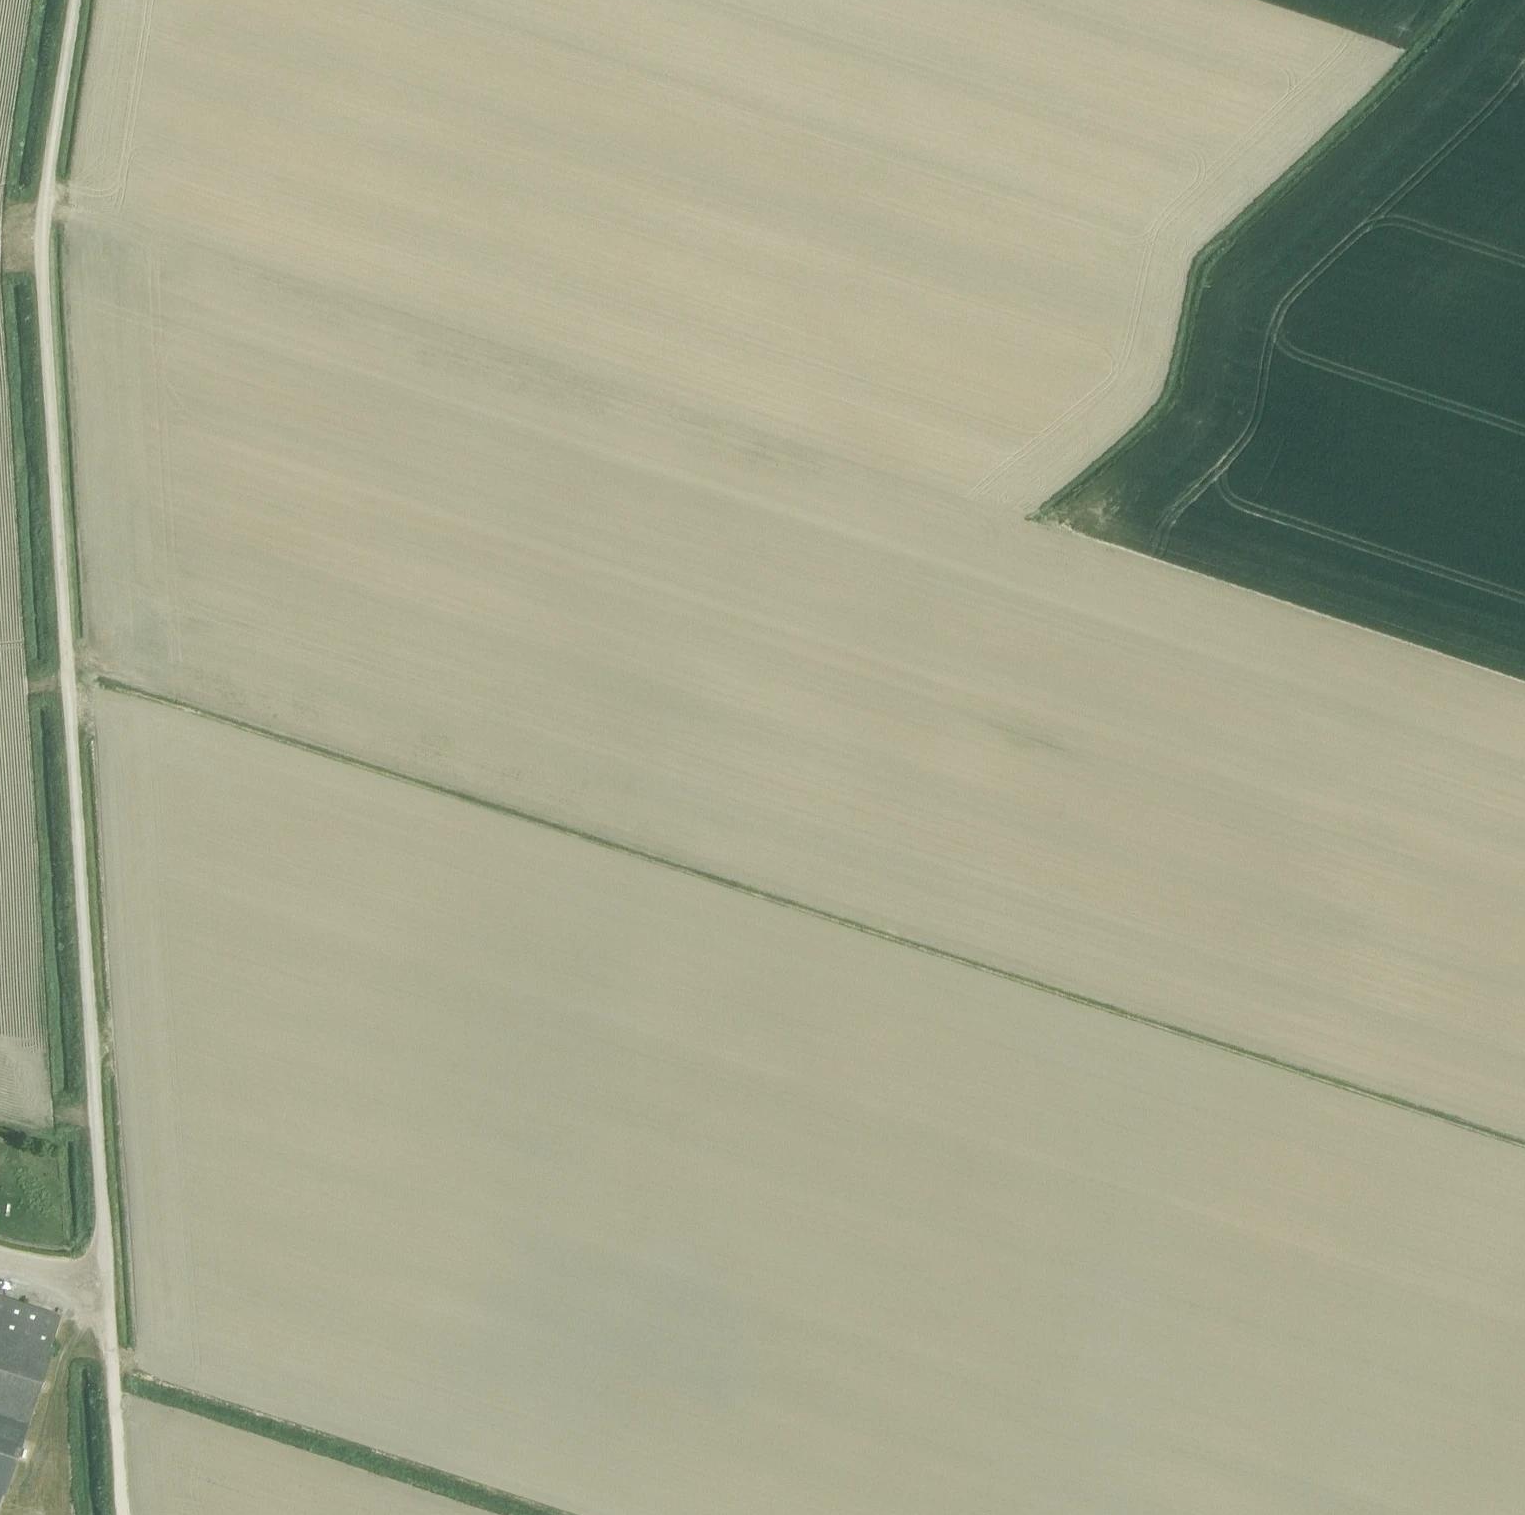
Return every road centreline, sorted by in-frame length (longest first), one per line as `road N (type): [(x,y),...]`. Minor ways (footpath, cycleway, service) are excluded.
road 1 (unclassified): [(105,1277),(38,263),(72,0)]
road 2 (unclassified): [(122,1514),(105,1277)]

